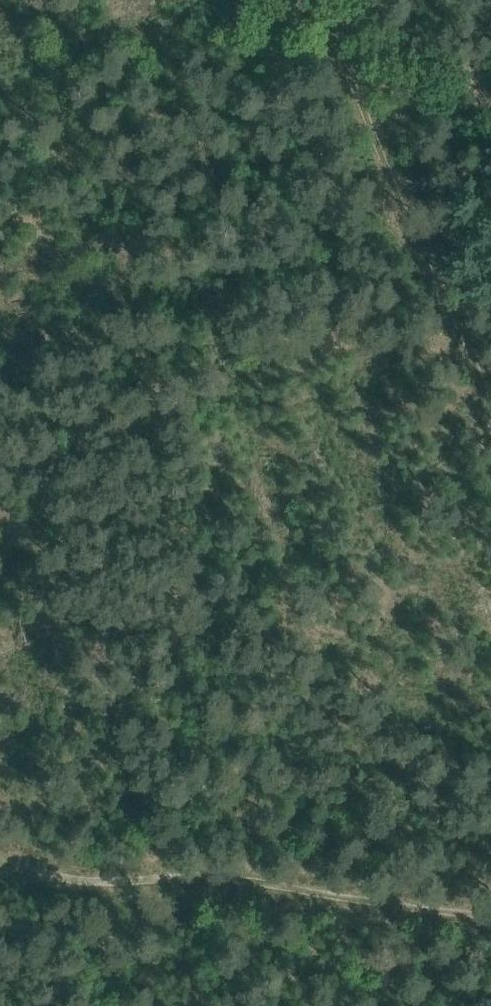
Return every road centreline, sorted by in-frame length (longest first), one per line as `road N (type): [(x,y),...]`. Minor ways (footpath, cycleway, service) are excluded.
road 1 (track): [(490,910),(246,874),(94,879),(0,858)]
road 2 (track): [(490,397),(325,0)]

